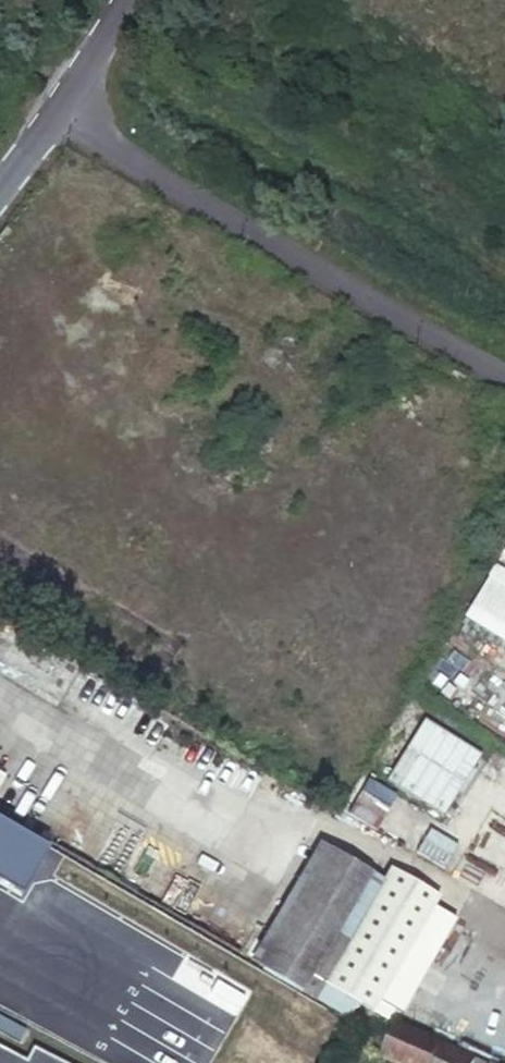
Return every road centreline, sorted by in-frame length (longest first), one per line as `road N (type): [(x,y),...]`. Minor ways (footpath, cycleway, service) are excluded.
road 1 (residential): [(504,373),(63,114)]
road 2 (unclassified): [(123,0),(63,114)]

